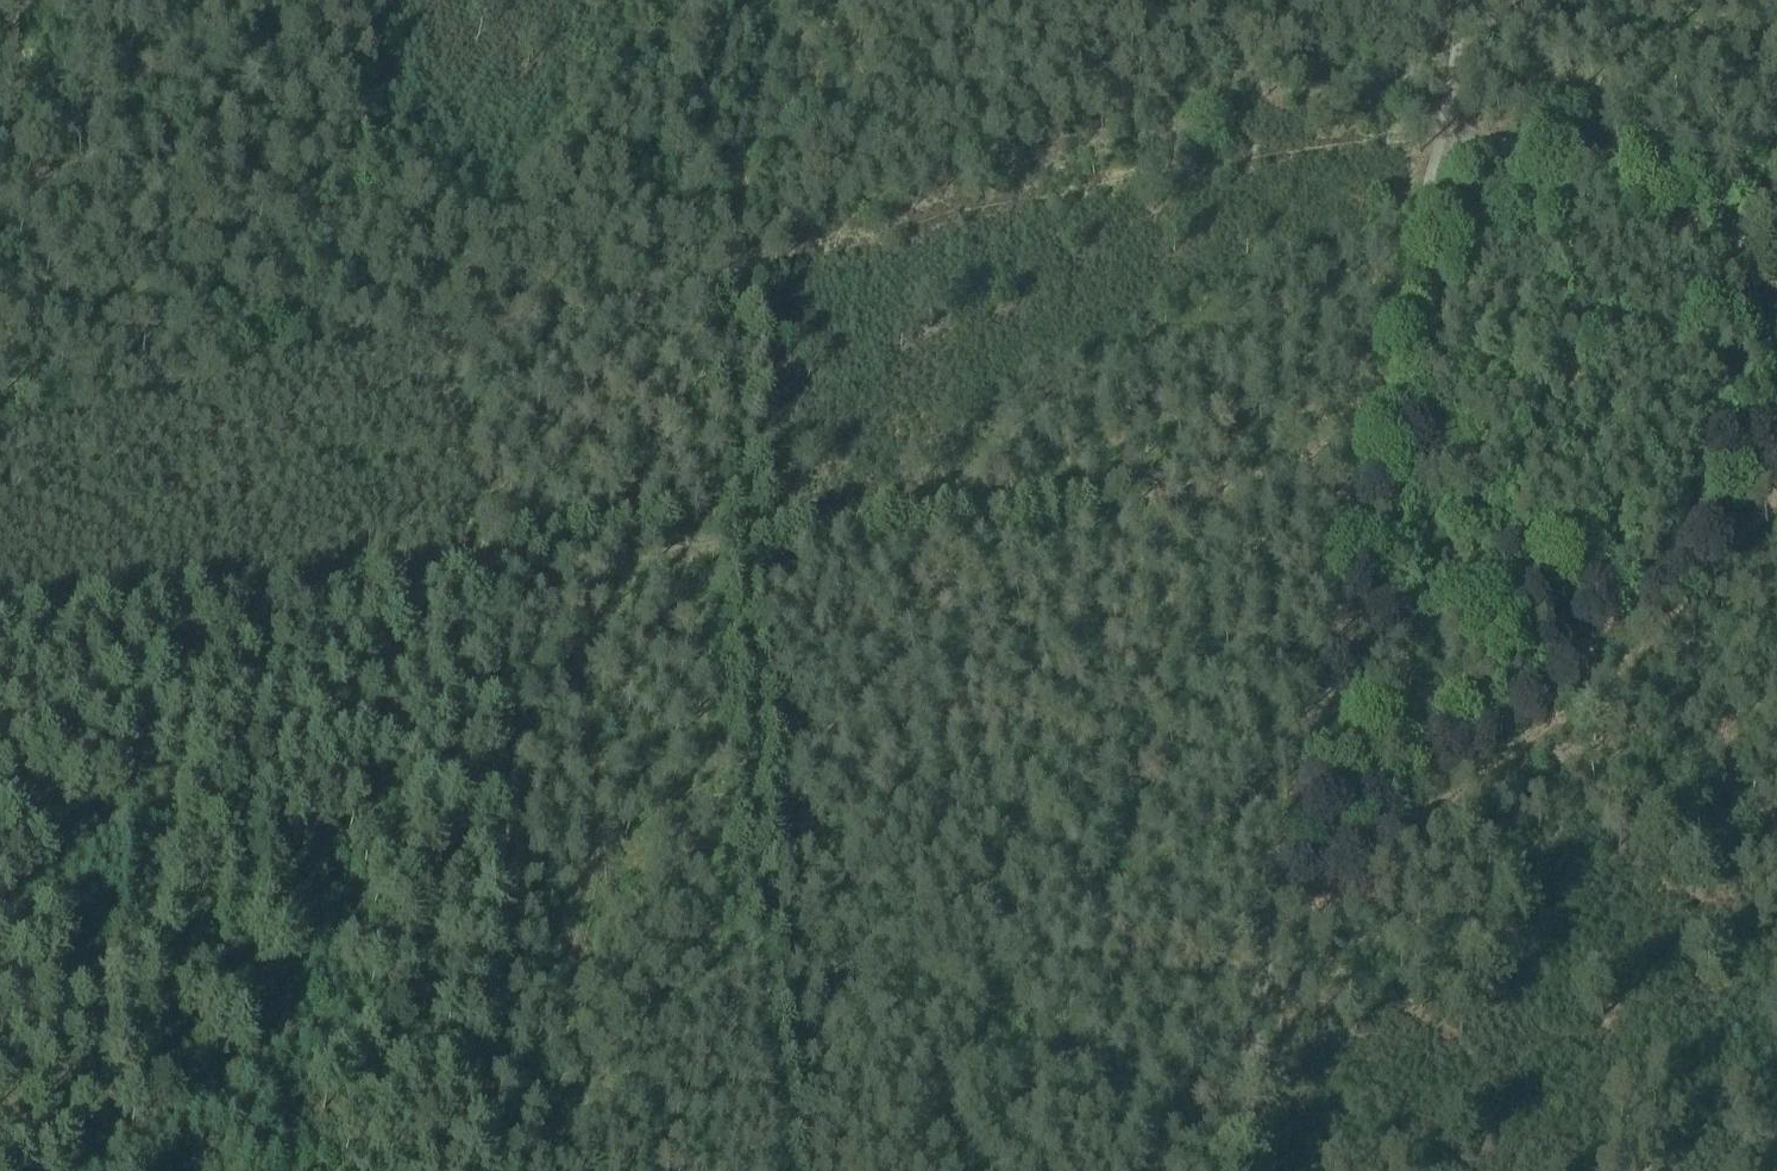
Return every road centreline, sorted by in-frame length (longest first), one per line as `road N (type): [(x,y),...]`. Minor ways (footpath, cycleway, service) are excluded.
road 1 (track): [(0,617),(119,610),(1349,467)]
road 2 (track): [(1442,134),(1324,574),(1230,1170)]
road 3 (track): [(1442,134),(1734,198)]
road 4 (track): [(1776,357),(1734,198)]
road 5 (track): [(1468,0),(1442,134)]

